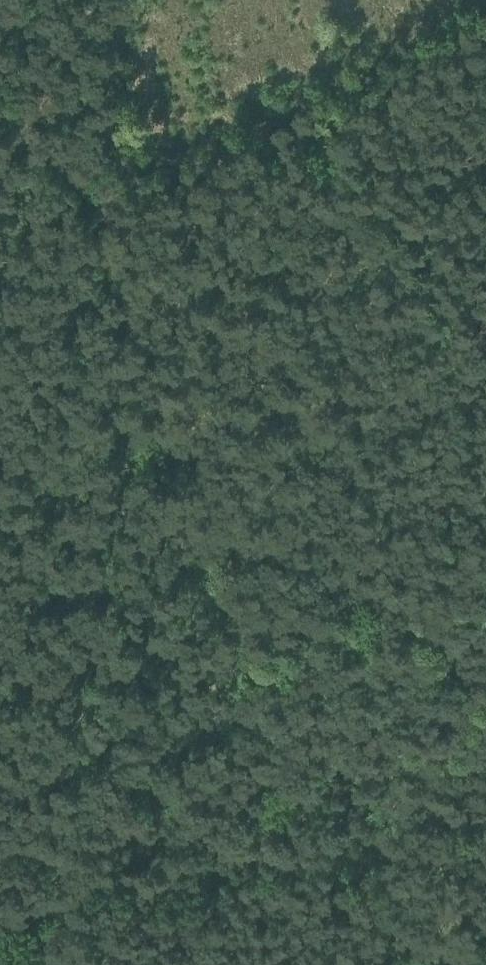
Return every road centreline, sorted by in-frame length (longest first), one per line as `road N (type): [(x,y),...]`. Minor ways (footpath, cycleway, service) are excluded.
road 1 (track): [(115,0),(105,246),(270,758),(260,781),(0,933)]
road 2 (track): [(485,14),(107,202)]
road 3 (track): [(485,518),(237,650)]

